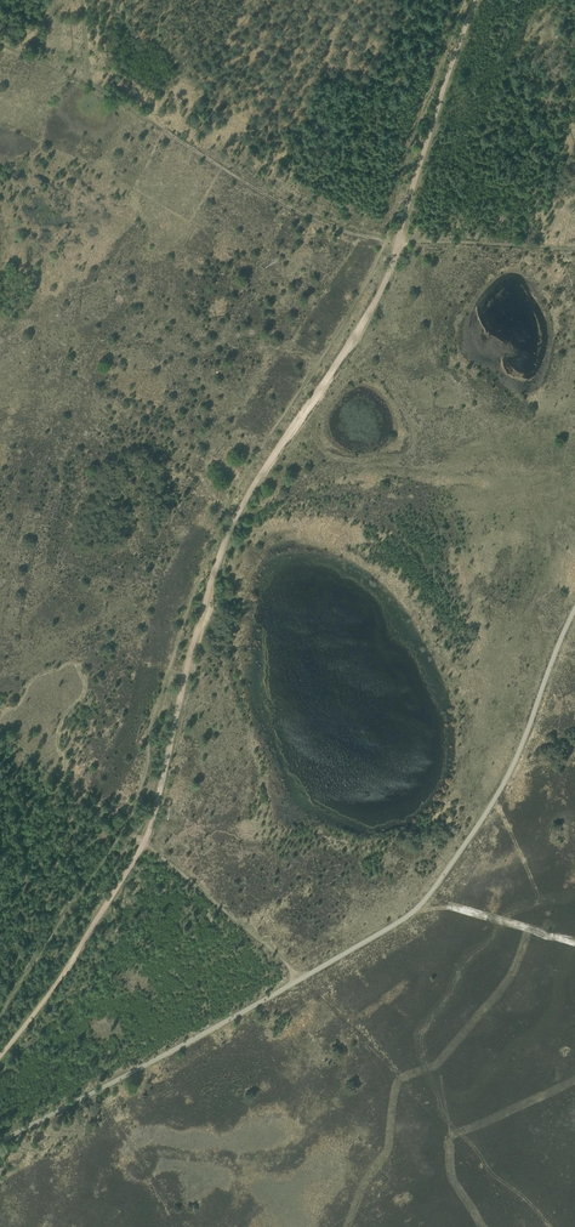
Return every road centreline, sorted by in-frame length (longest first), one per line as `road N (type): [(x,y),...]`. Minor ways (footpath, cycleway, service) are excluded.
road 1 (track): [(397,240),(382,285),(329,379),(222,548),(142,843)]
road 2 (track): [(382,239),(285,206),(90,84),(0,44)]
road 3 (track): [(142,843),(0,1055)]
road 4 (track): [(476,0),(397,240)]

